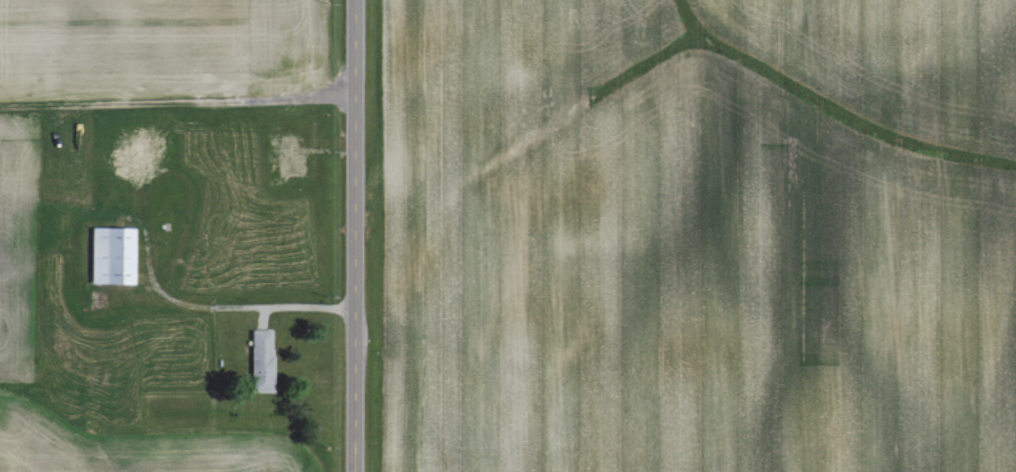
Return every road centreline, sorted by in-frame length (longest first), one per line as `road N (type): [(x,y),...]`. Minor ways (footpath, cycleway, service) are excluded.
road 1 (secondary): [(357,471),(358,0)]

